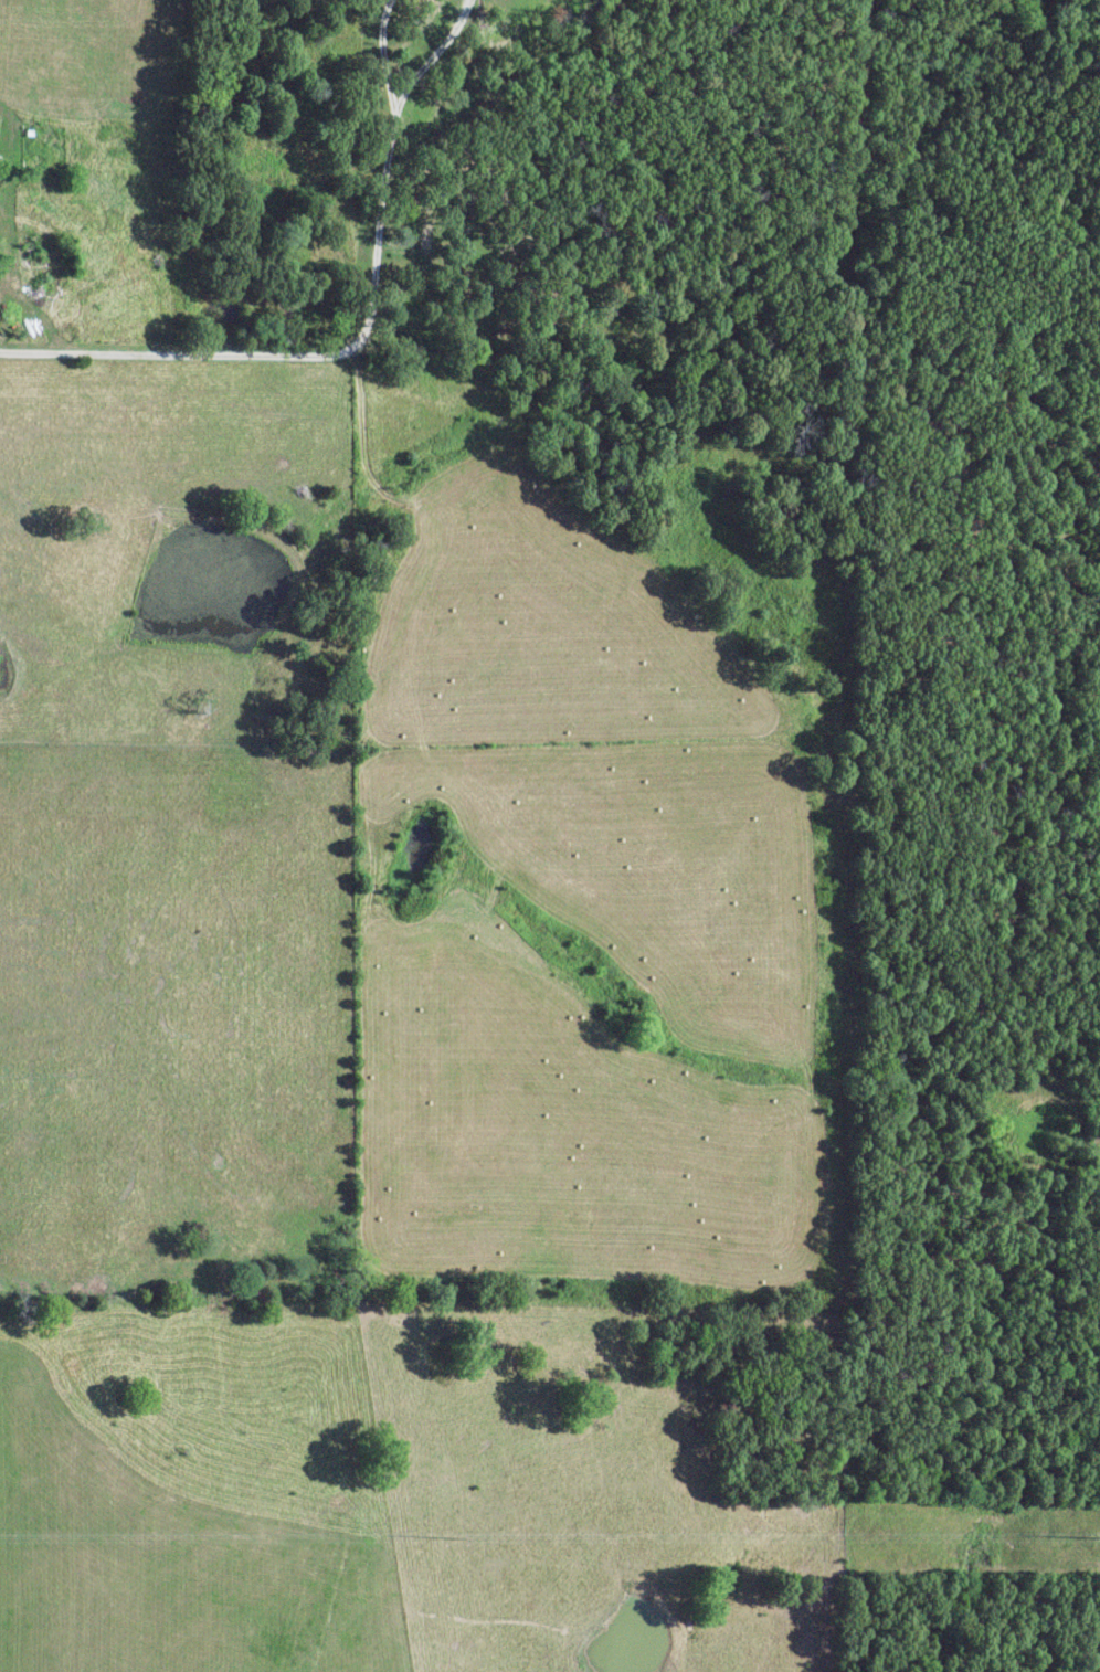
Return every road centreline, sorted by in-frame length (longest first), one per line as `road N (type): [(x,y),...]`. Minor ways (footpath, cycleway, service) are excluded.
road 1 (residential): [(0,359),(1099,401)]

